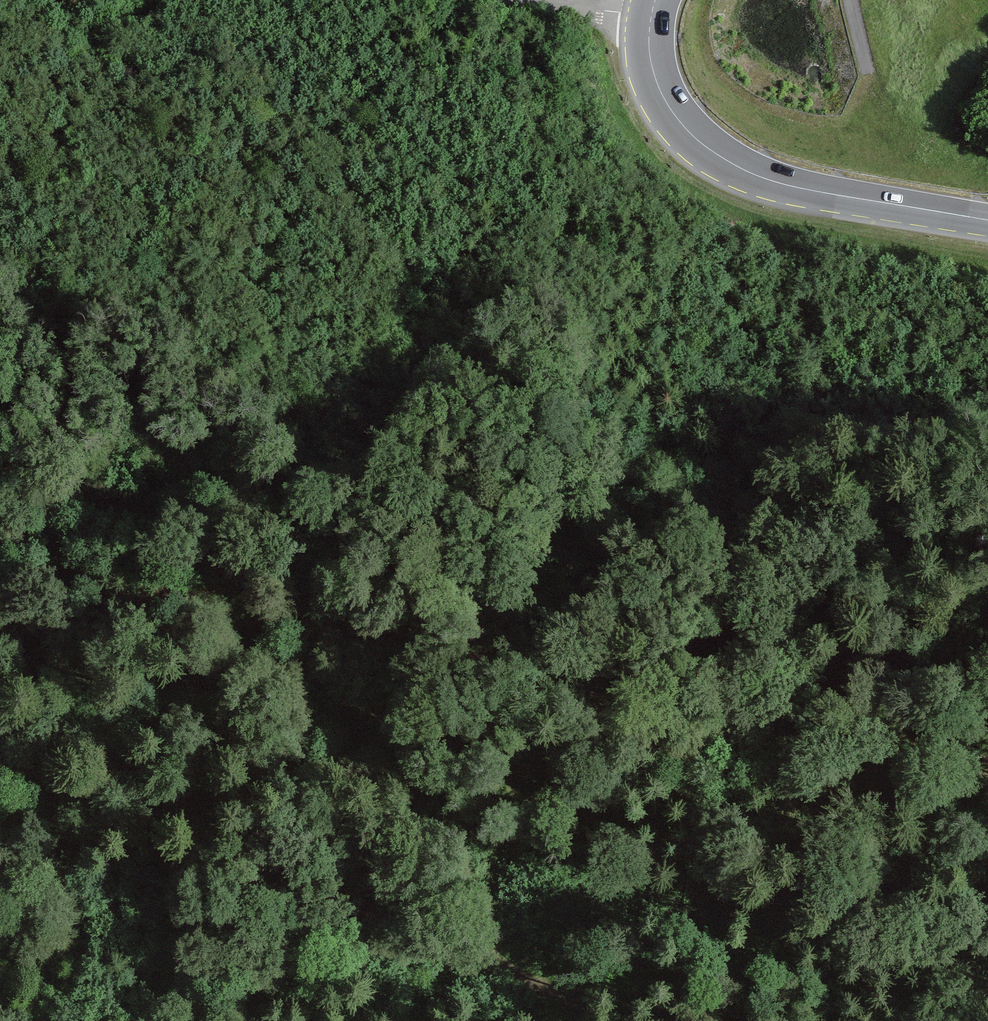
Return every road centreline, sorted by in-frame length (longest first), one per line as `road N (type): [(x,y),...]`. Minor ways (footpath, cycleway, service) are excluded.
road 1 (track): [(7,464),(64,454),(238,494),(401,594),(470,658),(682,753),(722,765),(853,762),(987,786)]
road 2 (track): [(486,953),(433,859),(387,818),(352,719),(301,632),(261,590),(162,527),(0,461)]
road 3 (track): [(0,734),(210,800),(363,898),(623,1020)]
road 4 (secondary): [(987,220),(798,187),(728,162),(674,114),(649,63),(648,14)]

